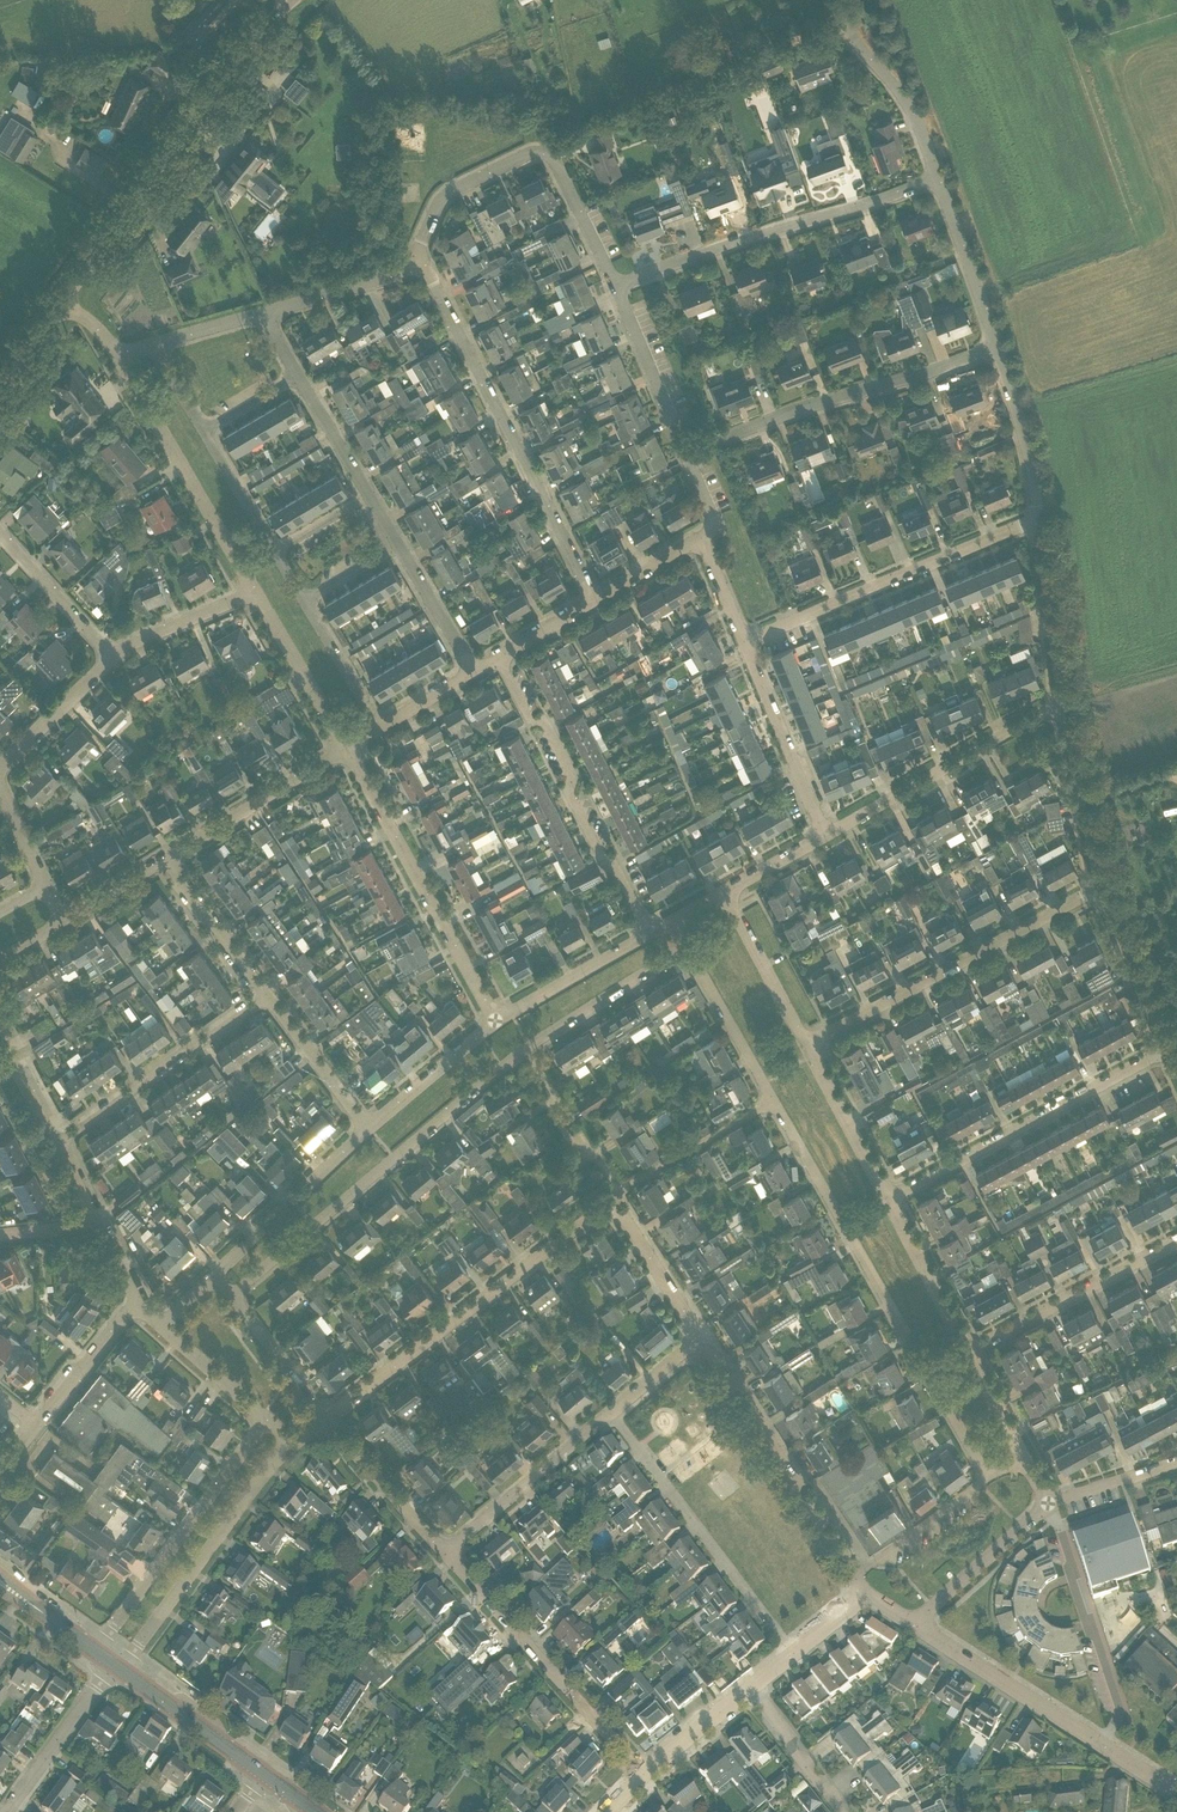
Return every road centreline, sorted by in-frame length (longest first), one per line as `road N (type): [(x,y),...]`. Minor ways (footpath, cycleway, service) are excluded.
road 1 (unclassified): [(986,1479),(686,947)]
road 2 (residential): [(233,1294),(502,1066),(686,947)]
road 3 (residential): [(597,599),(415,259)]
road 4 (unclassified): [(63,304),(257,33),(293,0)]
road 5 (residential): [(323,1419),(597,1212),(614,1211)]
road 6 (residential): [(474,672),(297,375)]
road 7 (residential): [(616,287),(938,178)]
road 8 (residential): [(806,1043),(1101,888)]
road 9 (residential): [(685,451),(998,350)]
road 10 (residential): [(650,933),(570,794),(571,775),(546,725),(527,714),(498,658)]
road 11 (residential): [(886,1200),(1167,1048)]
road 12 (residential): [(744,641),(1039,524)]
road 13 (residential): [(495,1022),(347,747)]
road 14 (residential): [(793,1654),(610,1412)]
road 15 (residential): [(644,1774),(445,1554)]
road 16 (residential): [(96,1654),(266,1420)]
road 17 (residential): [(855,1576),(700,1336)]
road 18 (residential): [(120,1671),(290,1444)]
road 19 (residential): [(256,592),(120,355)]
road 20 (residential): [(824,835),(1062,702)]
road 21 (residential): [(56,1145),(268,994)]
road 22 (residential): [(1099,1741),(1117,1698),(1048,1504)]
road 23 (residential): [(275,553),(356,505),(383,552),(302,600)]
road 24 (residential): [(967,1352),(1176,1240)]
road 25 (residential): [(1099,1741),(915,1624)]
road 26 (residential): [(445,1554),(610,1412)]
road 27 (residential): [(164,861),(347,747)]
road 28 (residential): [(213,1273),(369,1128)]
road 29 (residential): [(824,835),(744,641)]
road 30 (unclassified): [(938,178),(904,96),(855,44),(833,0)]
road 31 (unclassified): [(1101,888),(1062,702)]
road 32 (unclassified): [(998,350),(938,178)]
road 33 (residential): [(445,1554),(323,1419)]
road 34 (residential): [(5,1811),(115,1667)]
road 35 (residential): [(347,747),(256,592)]
road 36 (unclassified): [(1062,702),(1039,524)]
road 37 (unclassified): [(1039,524),(1031,462),(998,350)]
road 38 (residential): [(1048,1504),(915,1624)]
road 39 (tertiary): [(265,1776),(120,1671)]
road 40 (residential): [(495,1022),(650,933)]
road 41 (residential): [(685,451),(616,287)]
road 42 (residential): [(415,259),(443,196),(541,152)]
road 43 (unclassified): [(886,1200),(806,1043)]
road 44 (unclassified): [(806,1043),(725,890)]
road 45 (unclassified): [(1167,1048),(1101,888)]
road 46 (unclassified): [(967,1352),(886,1200)]
road 47 (residential): [(268,994),(164,861)]
road 48 (residential): [(369,1128),(268,994)]
road 49 (residential): [(113,657),(0,535)]
road 50 (residential): [(369,1128),(495,1022)]
road 51 (residential): [(986,1479),(855,1576)]
road 52 (residential): [(0,770),(113,657)]
road 53 (residential): [(266,311),(391,276),(415,259)]
road 54 (residential): [(38,1425),(136,1302)]
road 55 (residential): [(113,657),(256,592)]
road 56 (residential): [(616,287),(555,163),(541,152)]
road 57 (residential): [(844,1811),(751,1687)]
road 58 (residential): [(323,1419),(233,1294)]
road 59 (residential): [(700,1336),(614,1211)]
road 60 (residential): [(378,727),(302,600)]
road 61 (residential): [(266,1420),(159,1323)]
road 62 (residential): [(275,553),(202,430)]
road 63 (residential): [(644,1774),(751,1687)]
road 64 (residential): [(1176,1461),(1048,1504)]
road 65 (residential): [(56,1145),(0,1038)]

